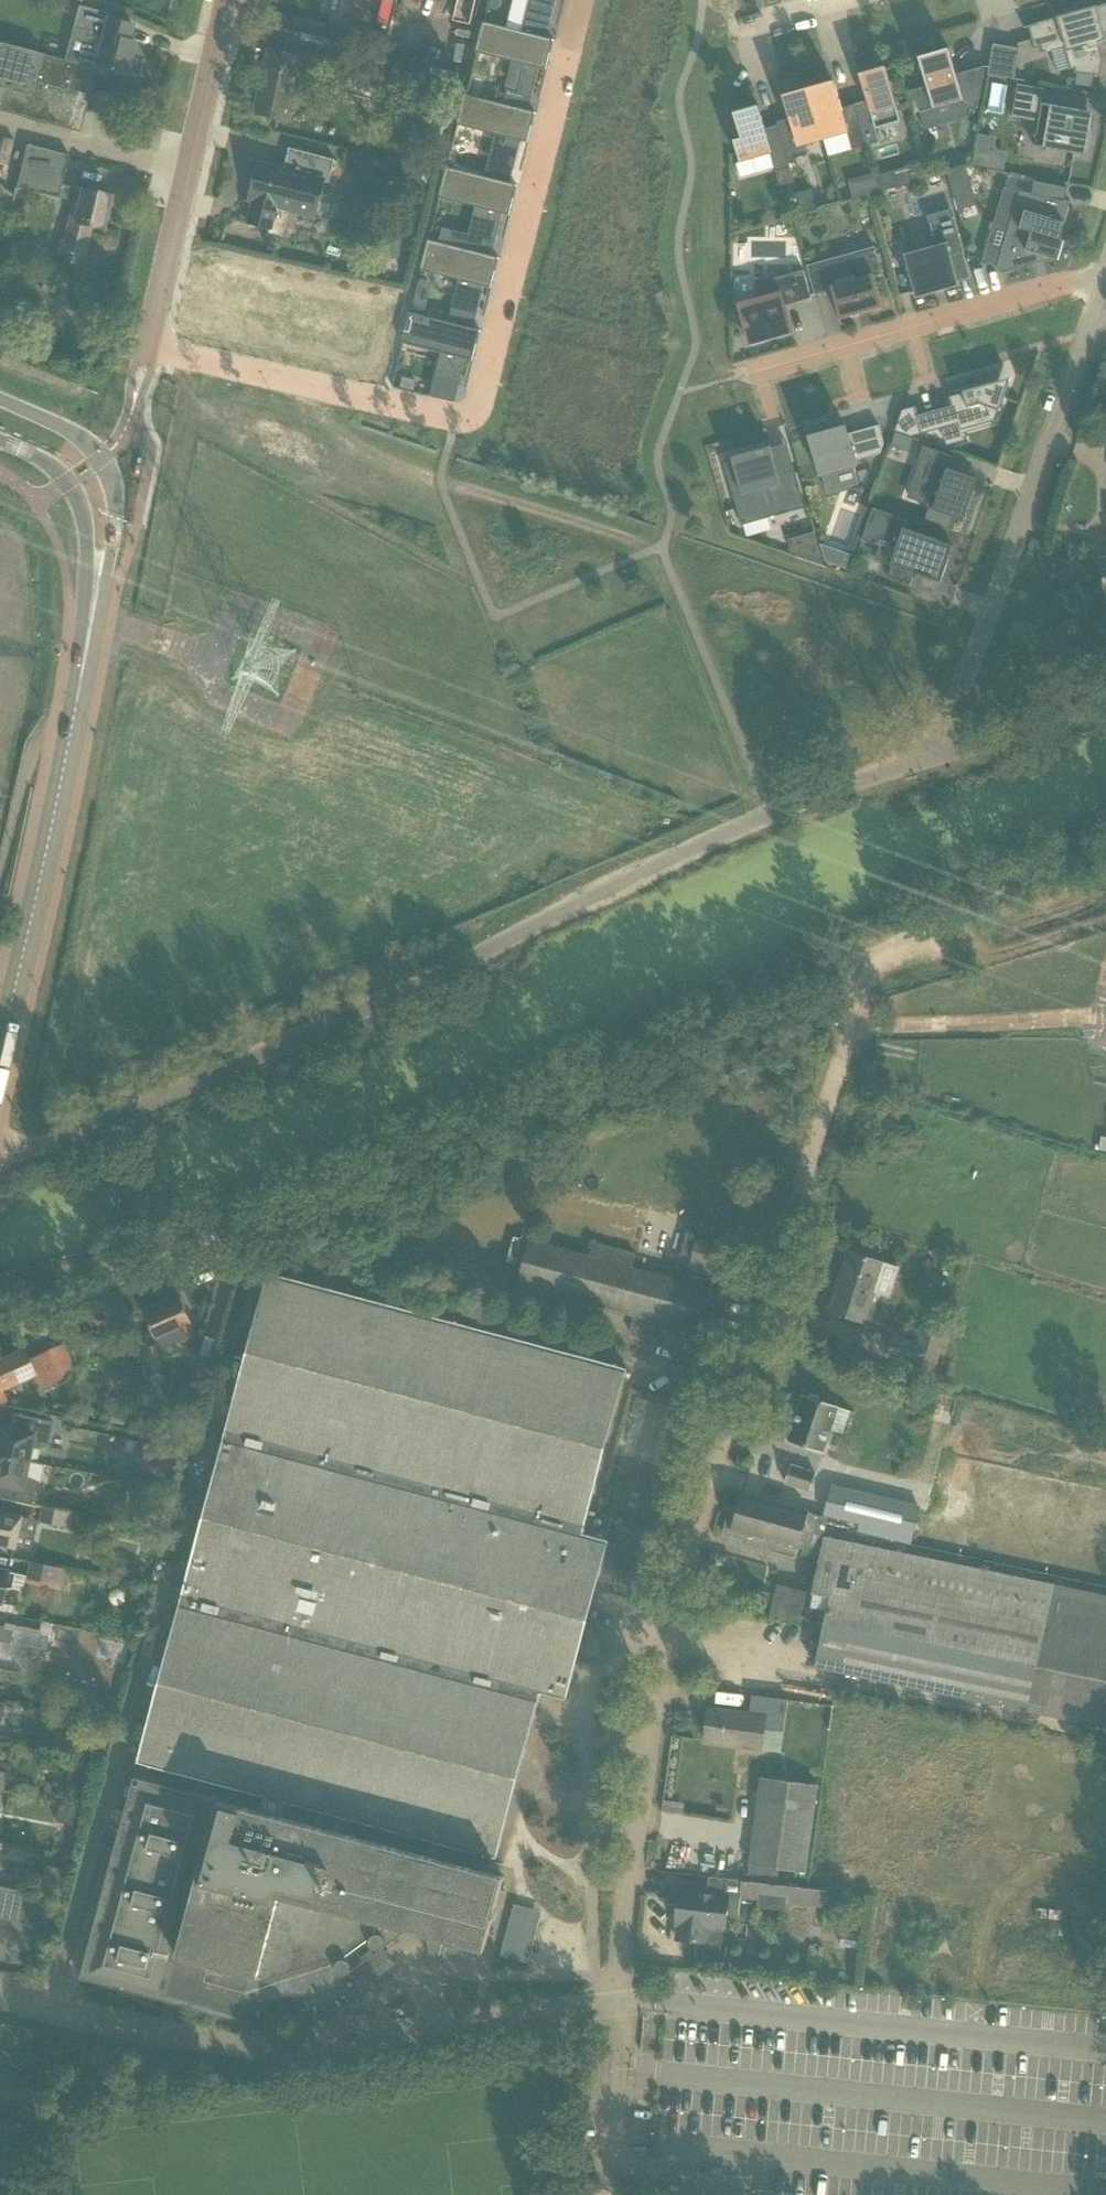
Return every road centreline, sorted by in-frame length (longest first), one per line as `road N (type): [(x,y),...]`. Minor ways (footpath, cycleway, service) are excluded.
road 1 (residential): [(581,0),(473,425),(146,350),(227,0)]
road 2 (unclassified): [(611,1995),(656,1633),(867,965)]
road 3 (unclassified): [(0,1163),(459,966),(769,814),(936,754)]
road 4 (unclassified): [(611,1995),(262,2048),(137,2033),(0,2001)]
road 5 (residential): [(1105,282),(936,754)]
road 6 (unclassified): [(94,603),(0,1055)]
road 7 (residential): [(1105,274),(740,374)]
road 8 (unclassified): [(94,603),(116,513),(102,459),(61,425),(0,399)]
road 9 (unclassified): [(0,441),(68,484),(82,514),(94,603)]
road 10 (residential): [(936,754),(1105,695)]

